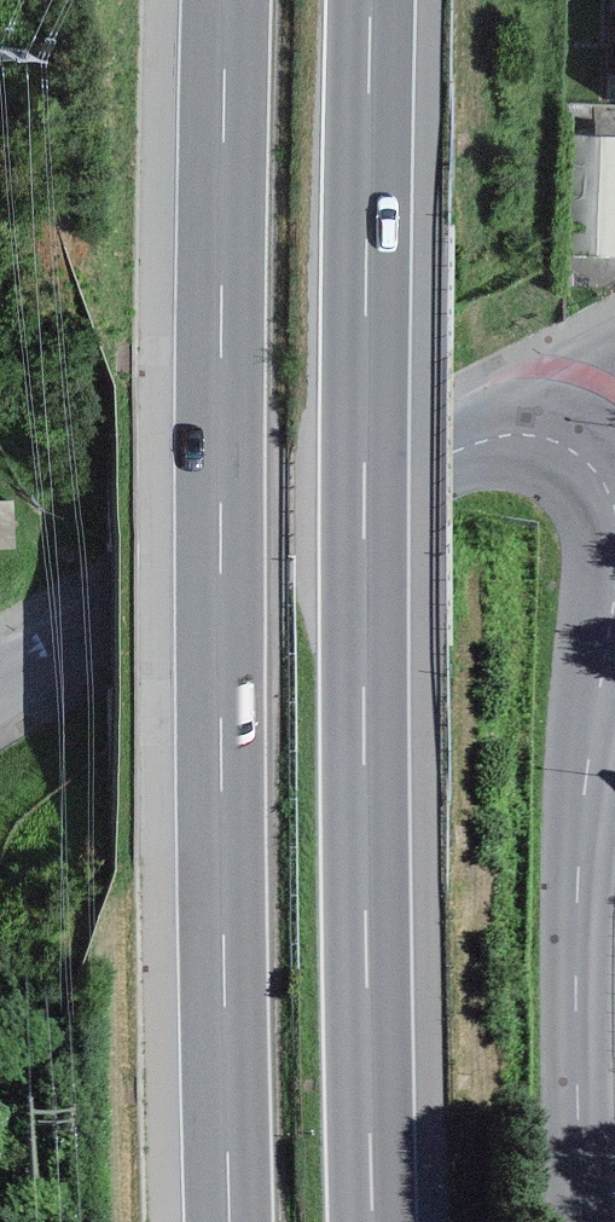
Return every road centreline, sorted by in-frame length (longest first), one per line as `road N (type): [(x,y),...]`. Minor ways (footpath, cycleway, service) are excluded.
road 1 (motorway): [(382,1221),(366,613),(373,0)]
road 2 (motorway): [(228,0),(221,464),(232,1221)]
road 3 (residential): [(583,1221),(579,868),(614,554)]
road 4 (tertiary): [(569,448),(525,437),(470,440),(0,684)]

